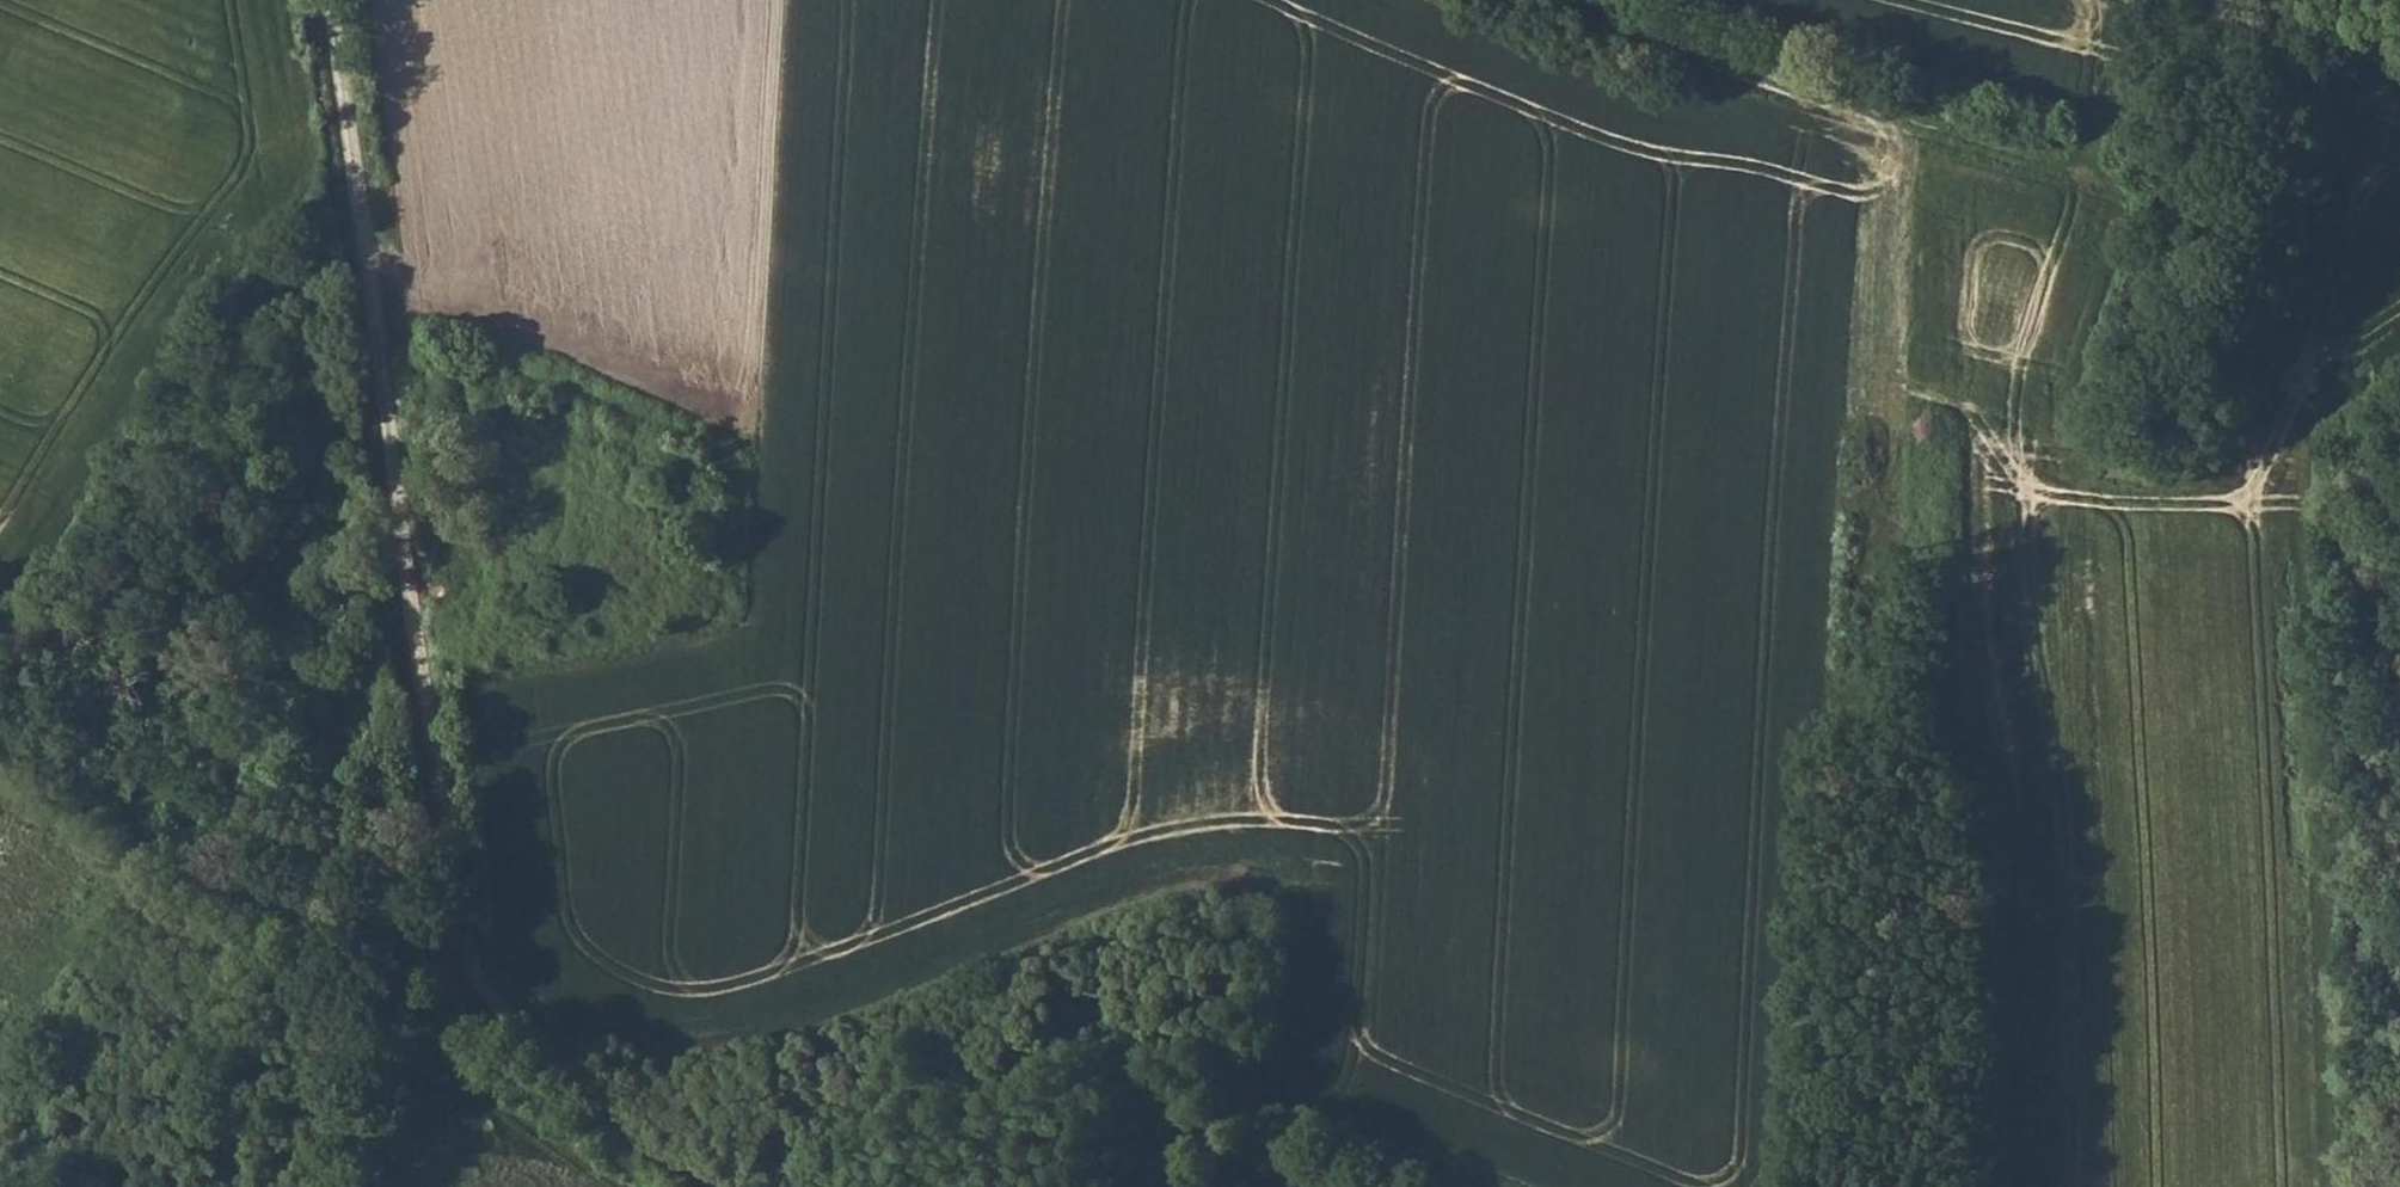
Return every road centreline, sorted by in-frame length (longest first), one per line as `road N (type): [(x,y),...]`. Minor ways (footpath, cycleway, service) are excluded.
road 1 (track): [(723,1186),(511,1020),(472,979),(421,685),(328,0)]
road 2 (track): [(2045,419),(2106,235),(2084,189),(2021,155),(1673,49),(1548,0)]

